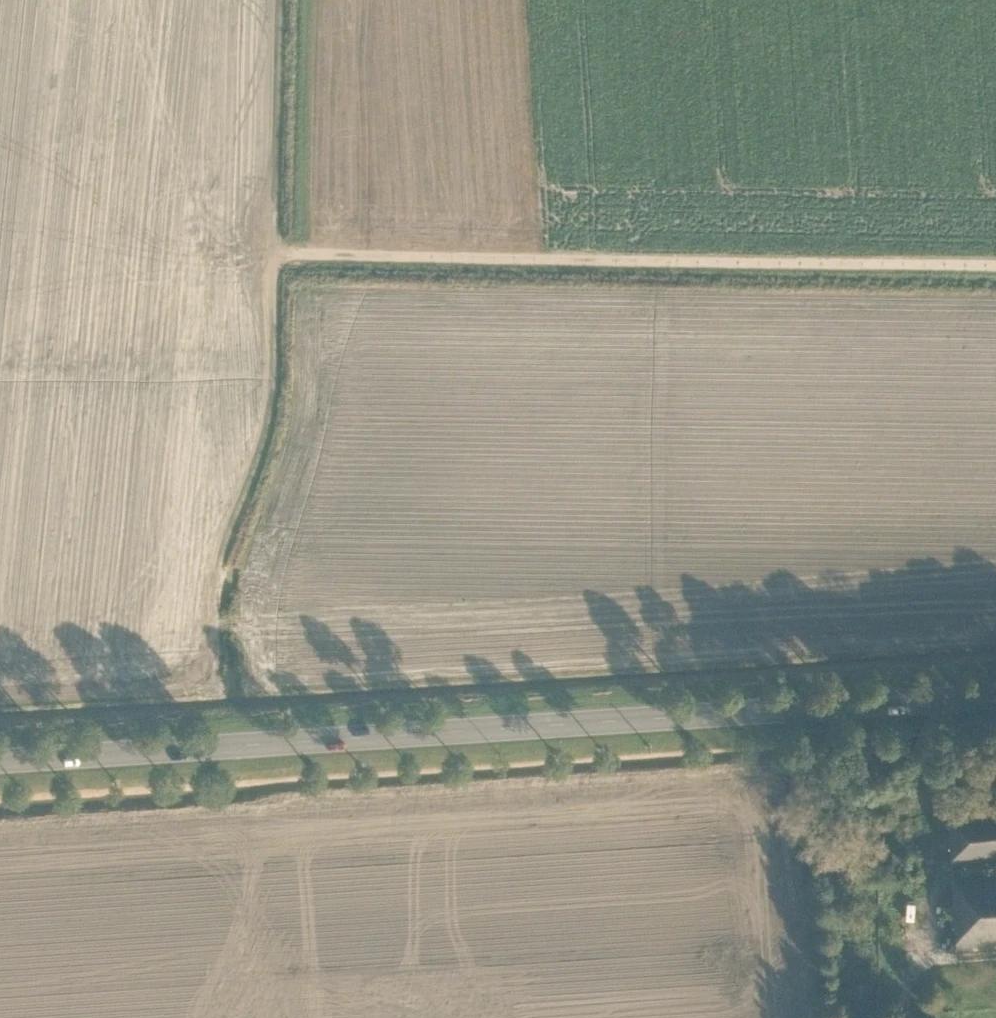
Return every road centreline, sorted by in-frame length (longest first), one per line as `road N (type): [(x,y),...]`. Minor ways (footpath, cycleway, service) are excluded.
road 1 (primary): [(0,763),(995,694)]

